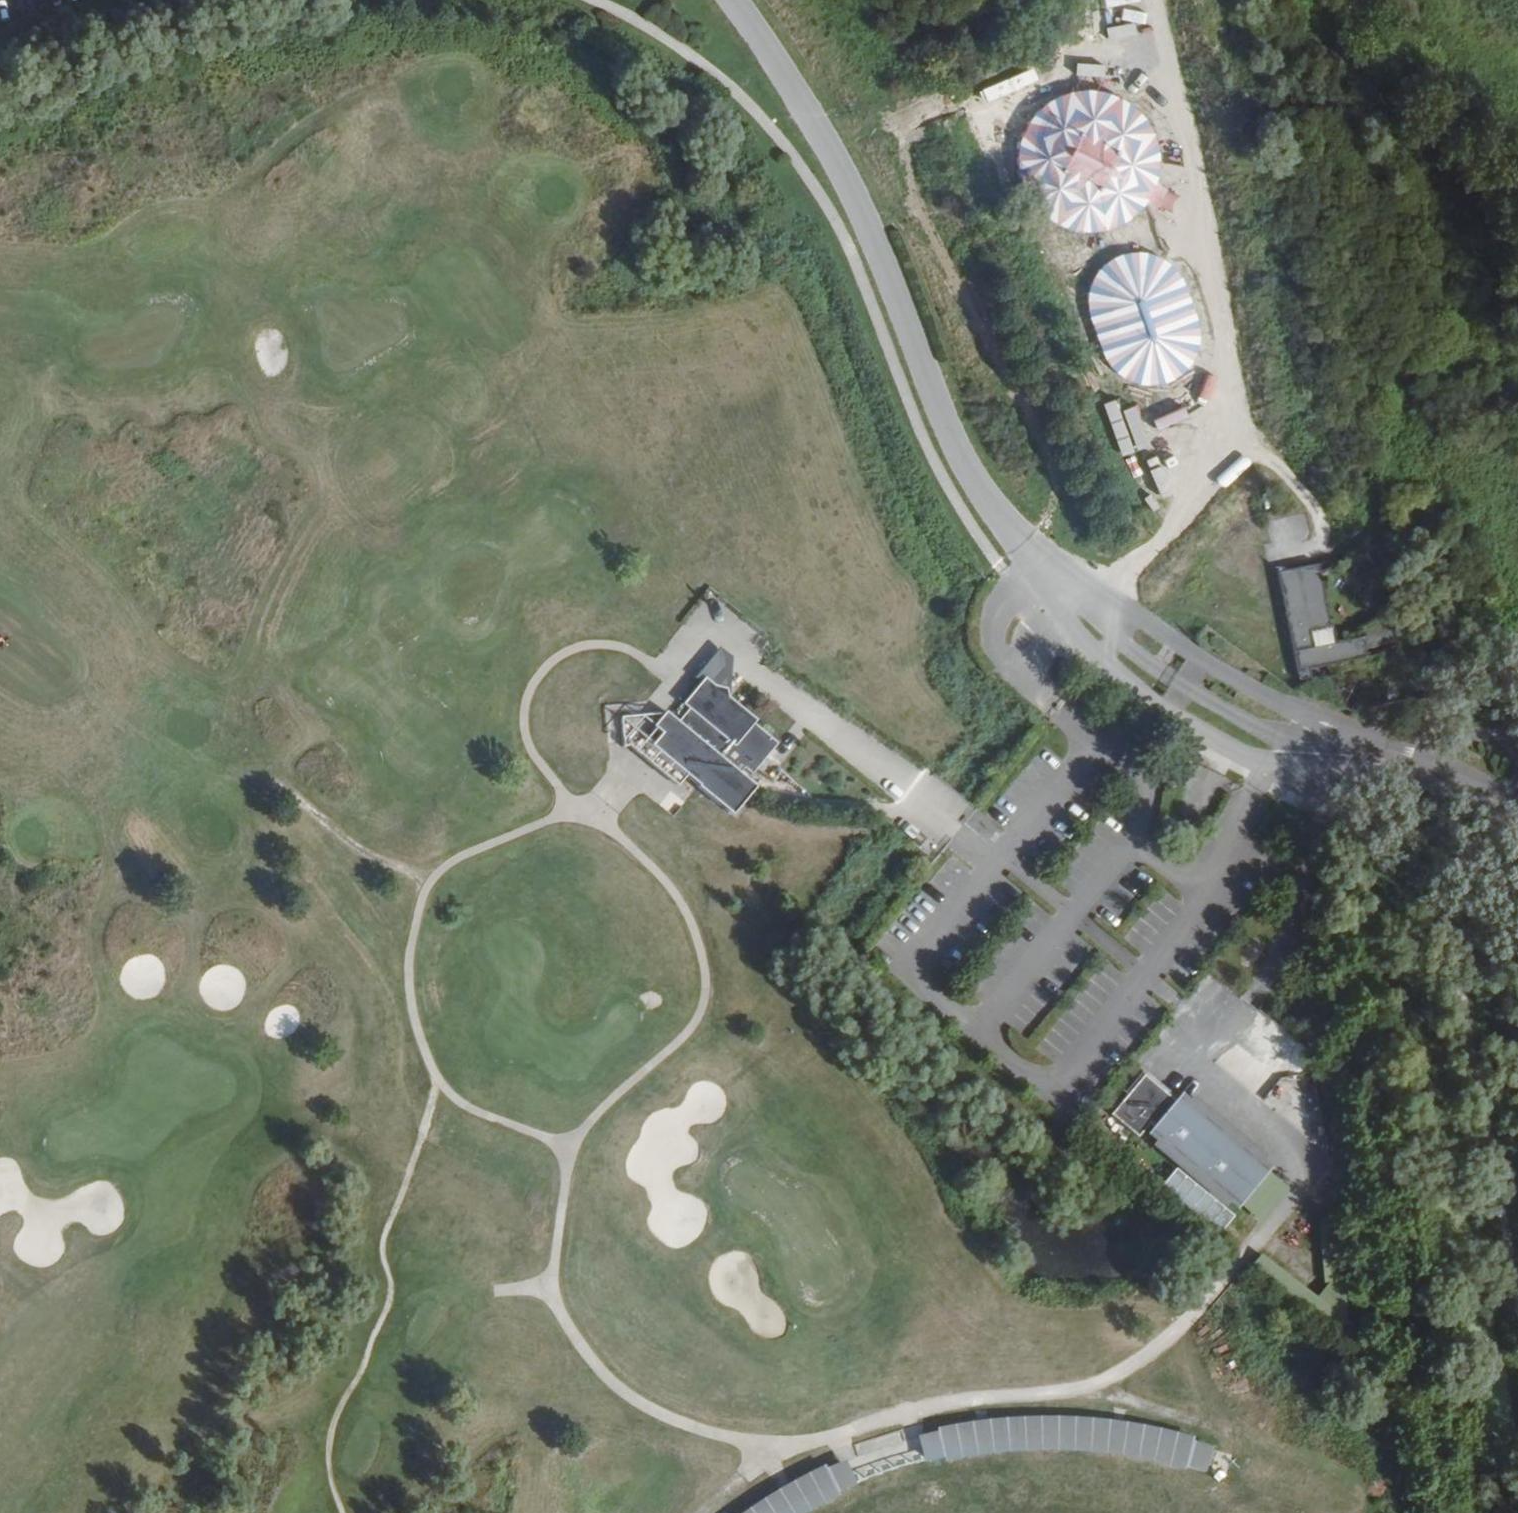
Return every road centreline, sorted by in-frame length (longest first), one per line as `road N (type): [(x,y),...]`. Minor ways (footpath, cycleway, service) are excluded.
road 1 (track): [(1161,0),(1232,270),(1297,471),(1403,655),(1421,759)]

